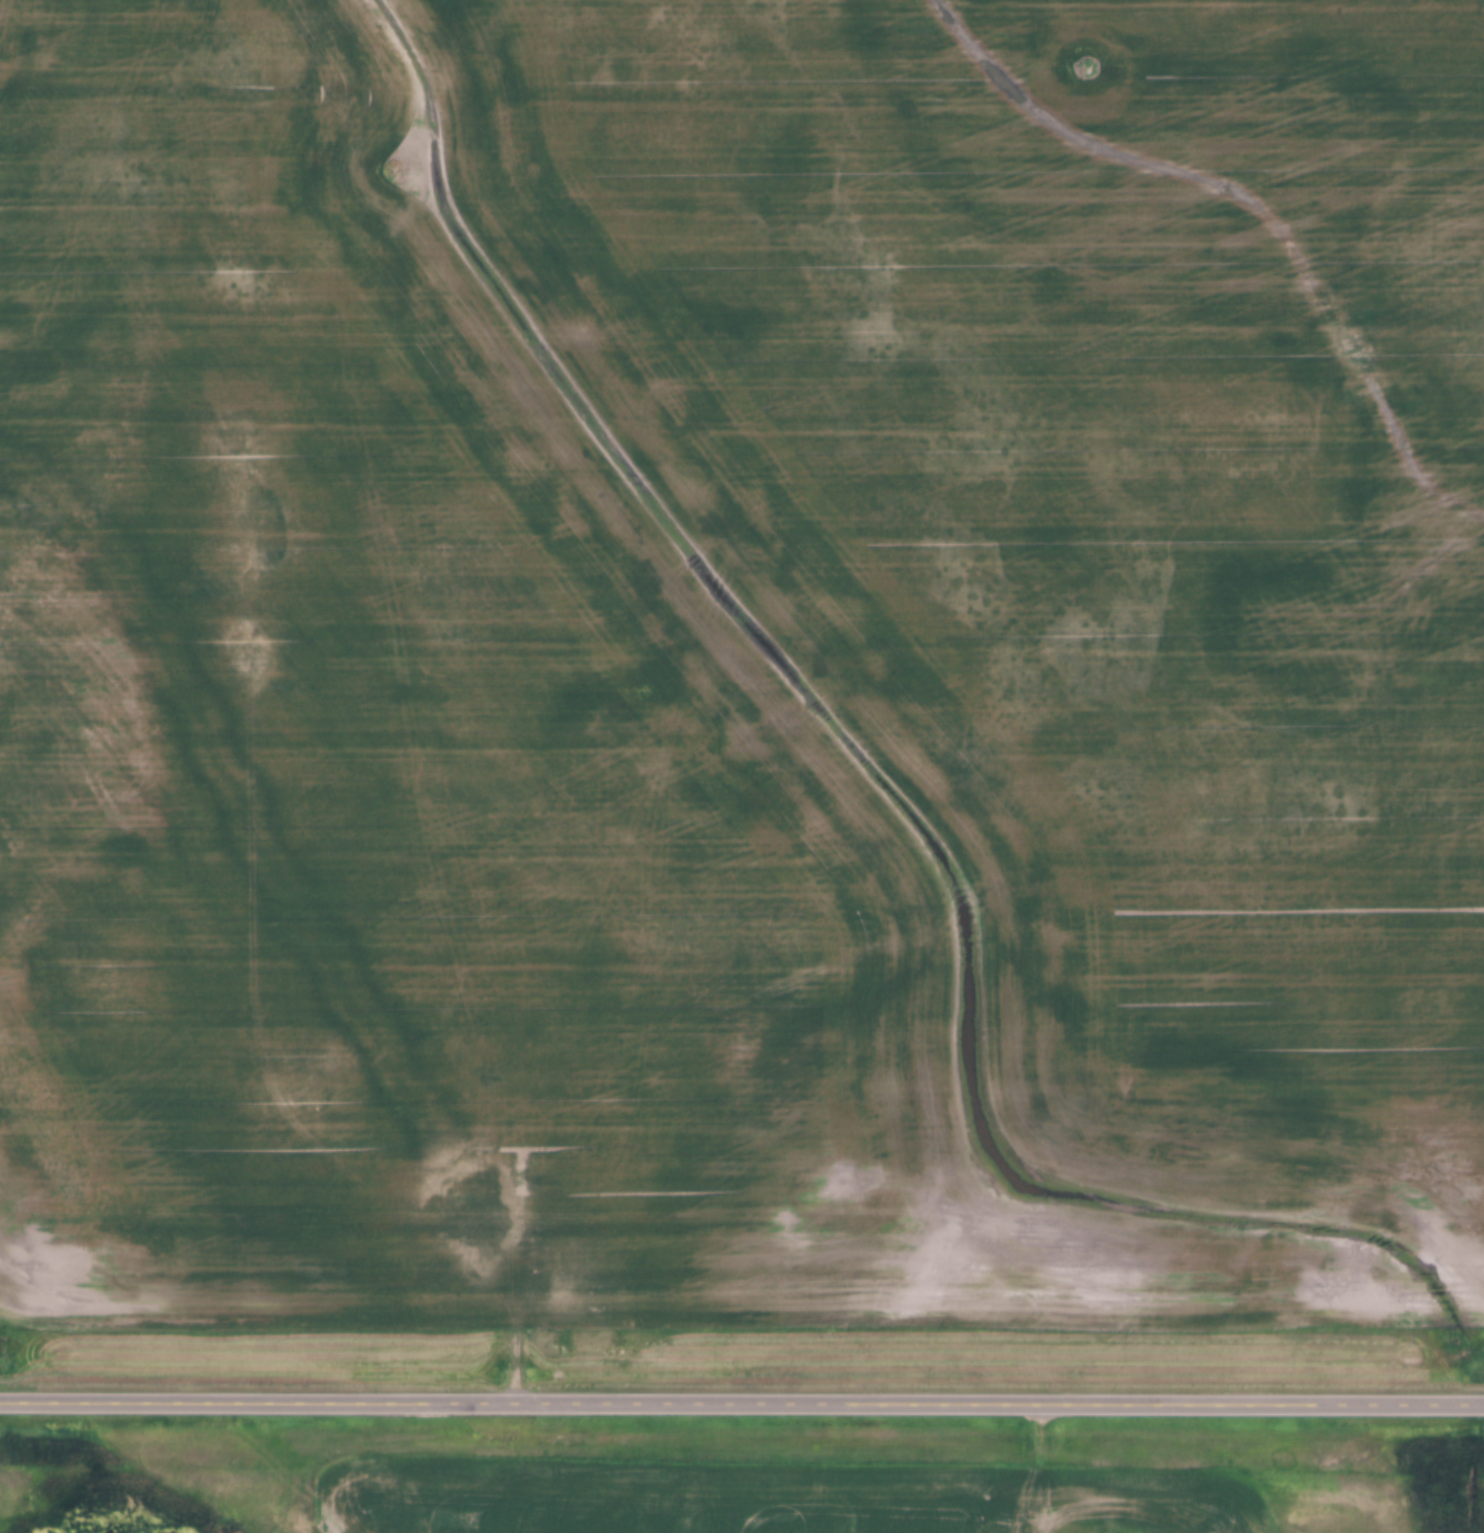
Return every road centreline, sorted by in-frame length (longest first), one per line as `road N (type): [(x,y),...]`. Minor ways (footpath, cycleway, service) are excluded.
road 1 (secondary): [(0,1400),(1483,1402)]

